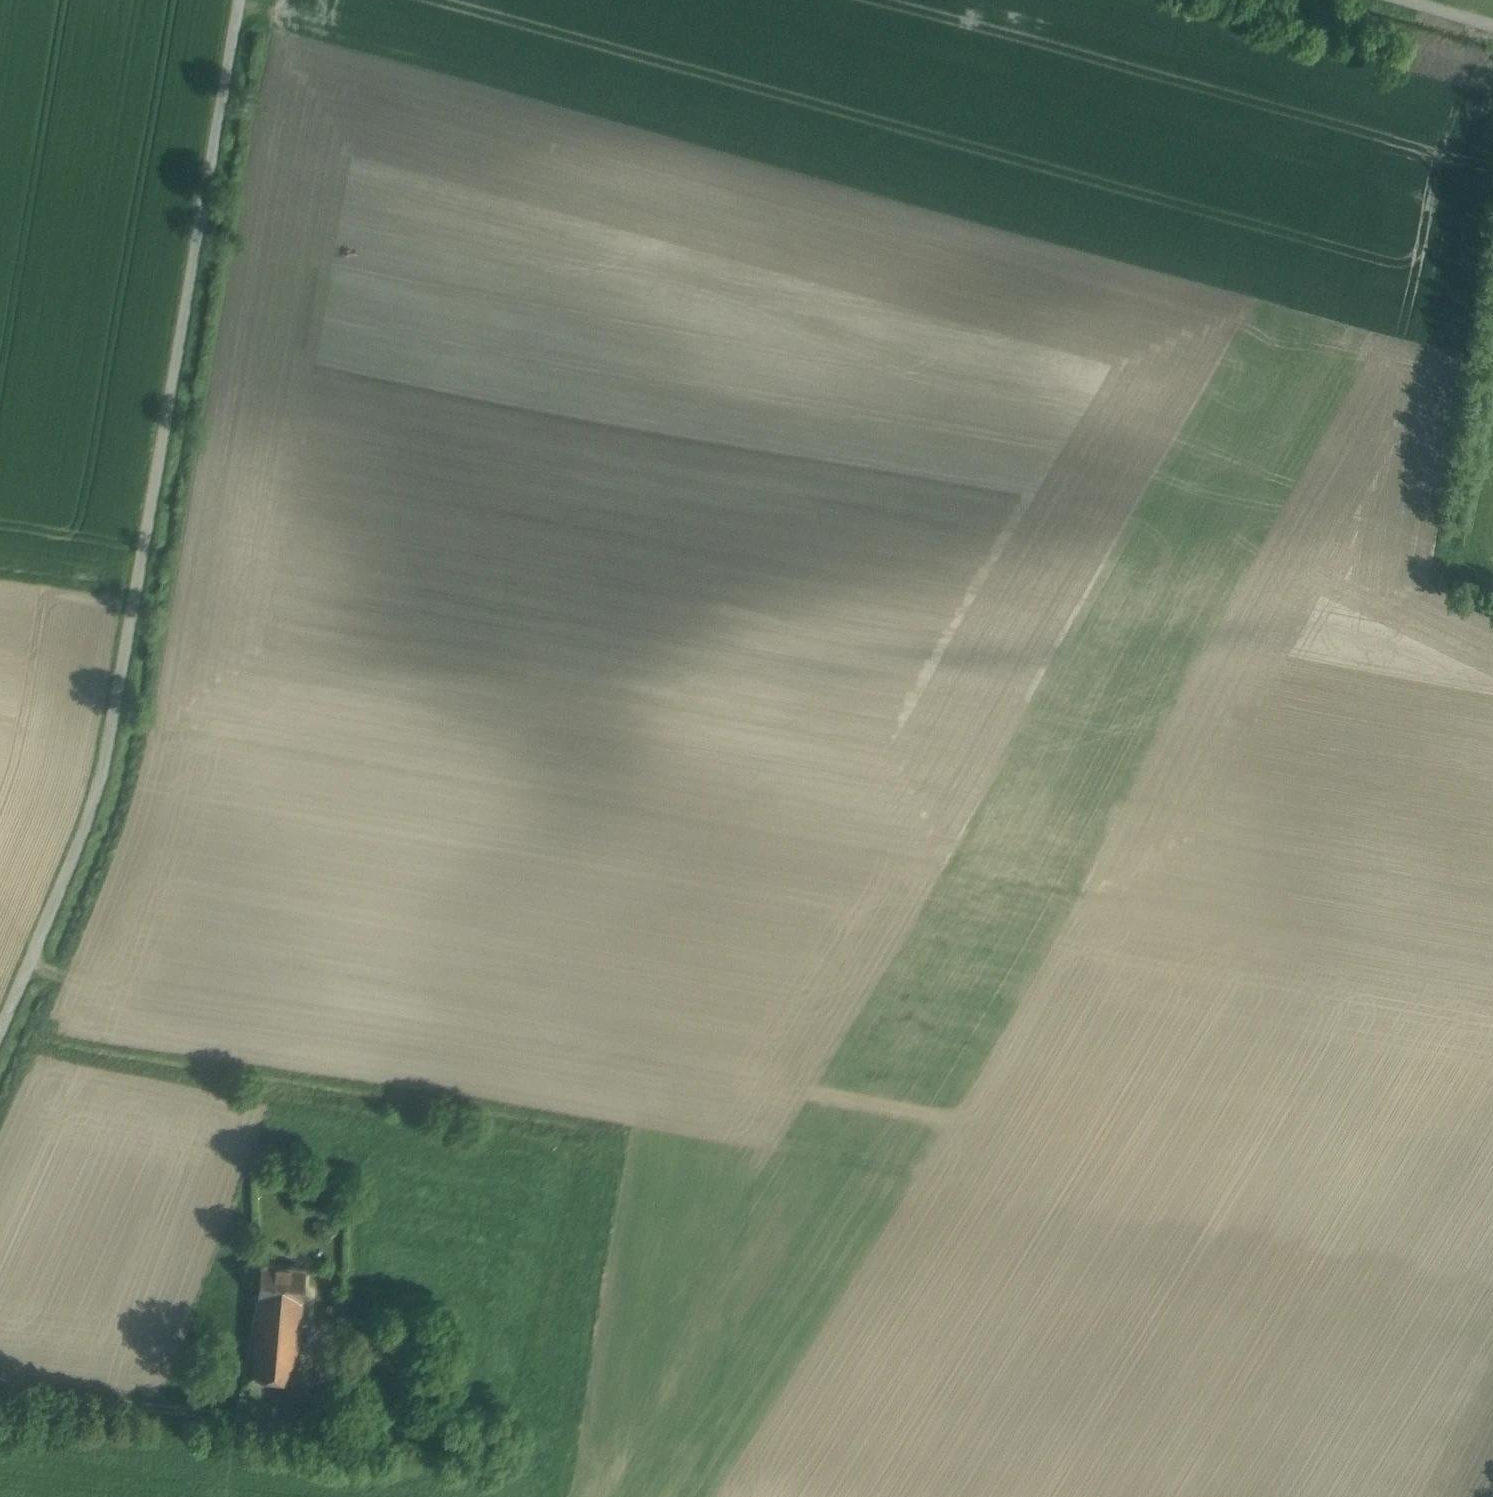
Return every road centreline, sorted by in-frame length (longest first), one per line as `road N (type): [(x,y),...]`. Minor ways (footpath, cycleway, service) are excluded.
road 1 (unclassified): [(239,0),(107,763),(0,1032)]

